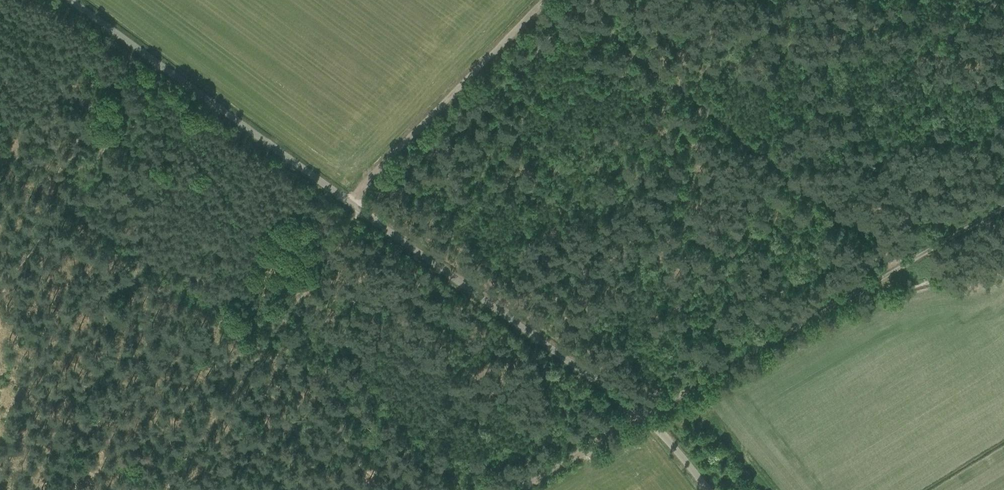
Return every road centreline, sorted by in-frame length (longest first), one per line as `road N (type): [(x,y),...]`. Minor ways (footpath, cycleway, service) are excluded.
road 1 (unclassified): [(706,489),(639,412),(68,0)]
road 2 (track): [(1003,209),(521,489)]
road 3 (track): [(545,0),(369,179),(354,207)]
road 4 (track): [(0,292),(159,65)]

